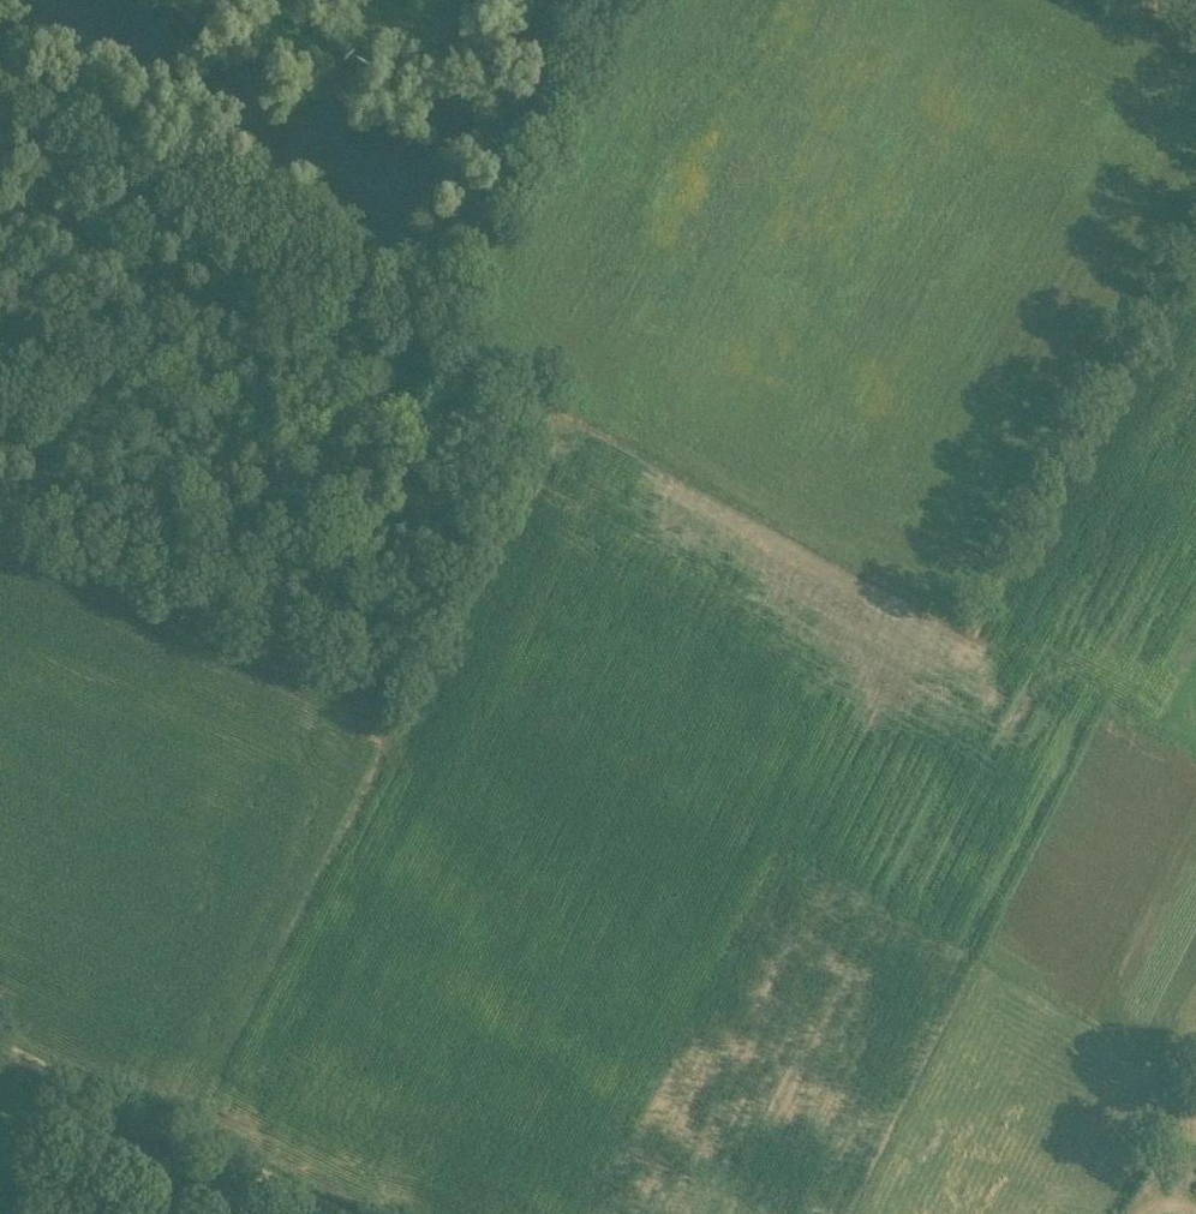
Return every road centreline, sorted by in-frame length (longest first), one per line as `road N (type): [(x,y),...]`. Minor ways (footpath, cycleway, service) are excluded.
road 1 (track): [(335,1213),(0,1049)]

